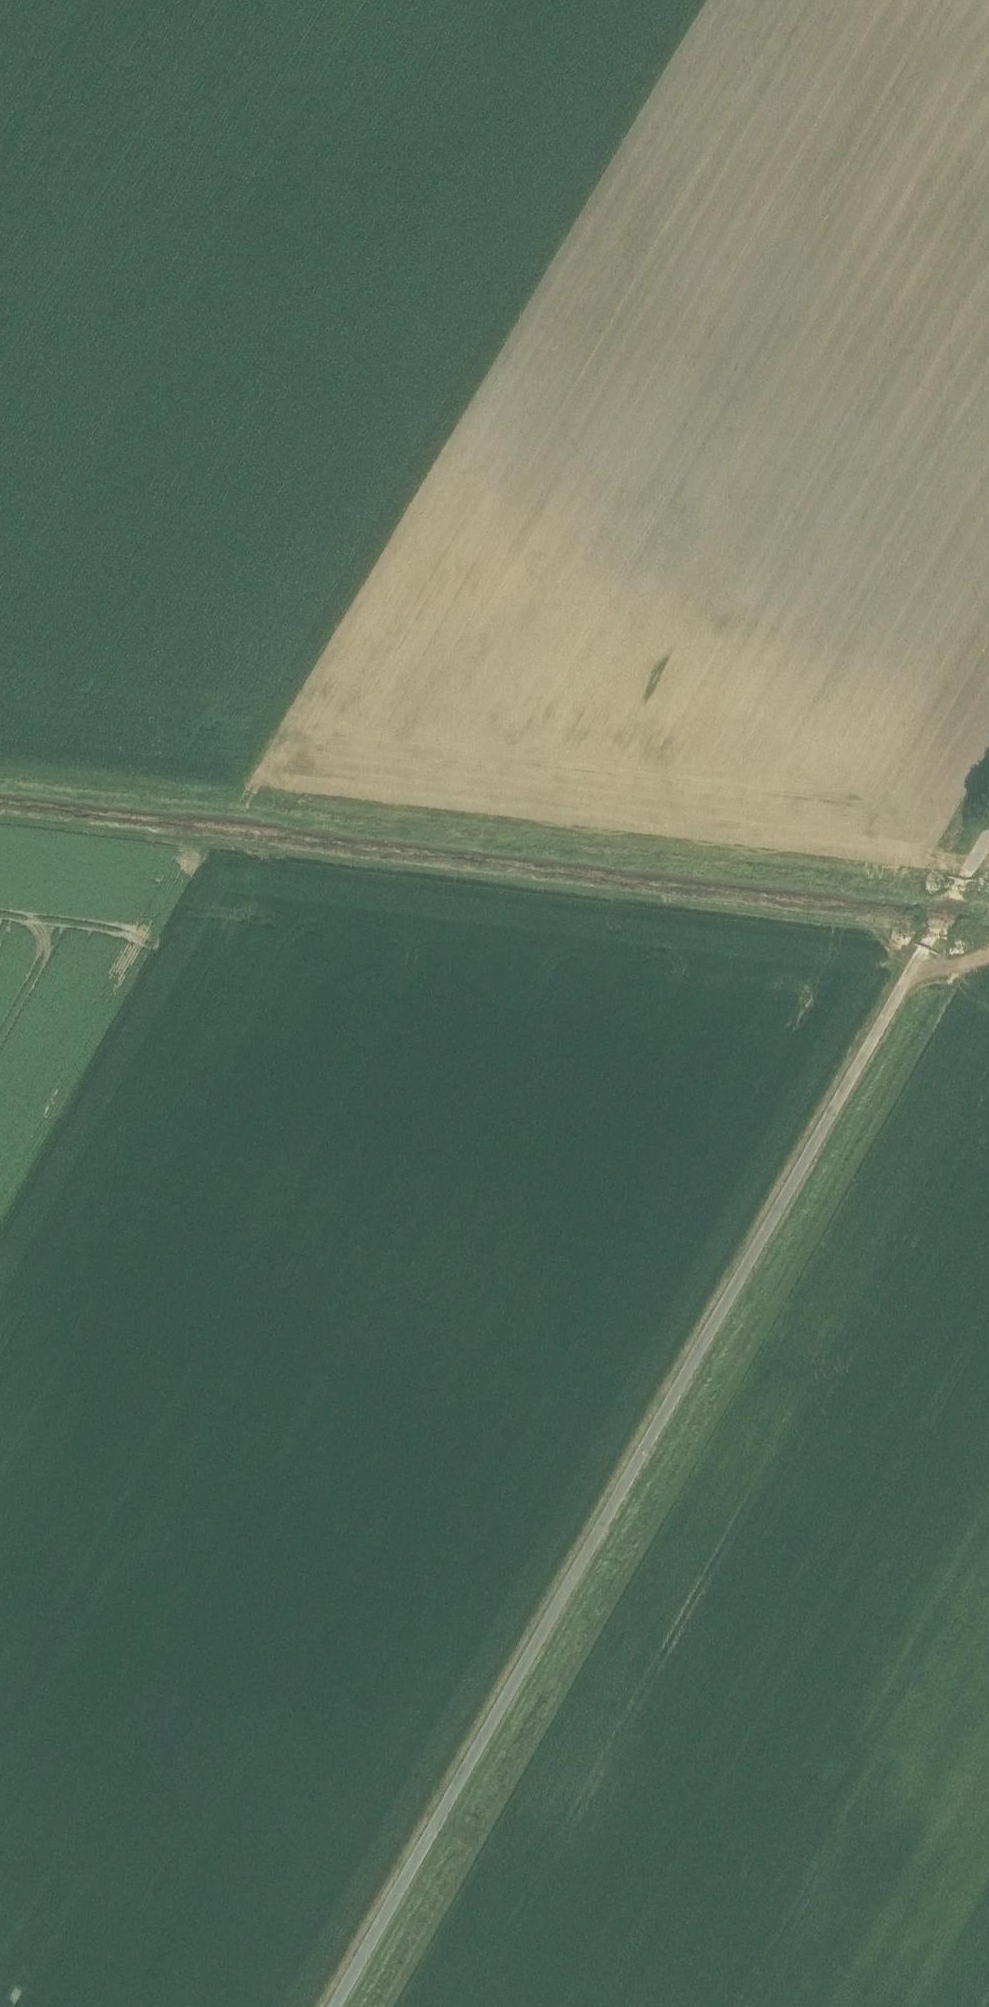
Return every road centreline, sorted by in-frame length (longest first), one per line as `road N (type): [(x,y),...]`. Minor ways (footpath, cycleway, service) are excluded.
road 1 (track): [(988,841),(339,2006)]

